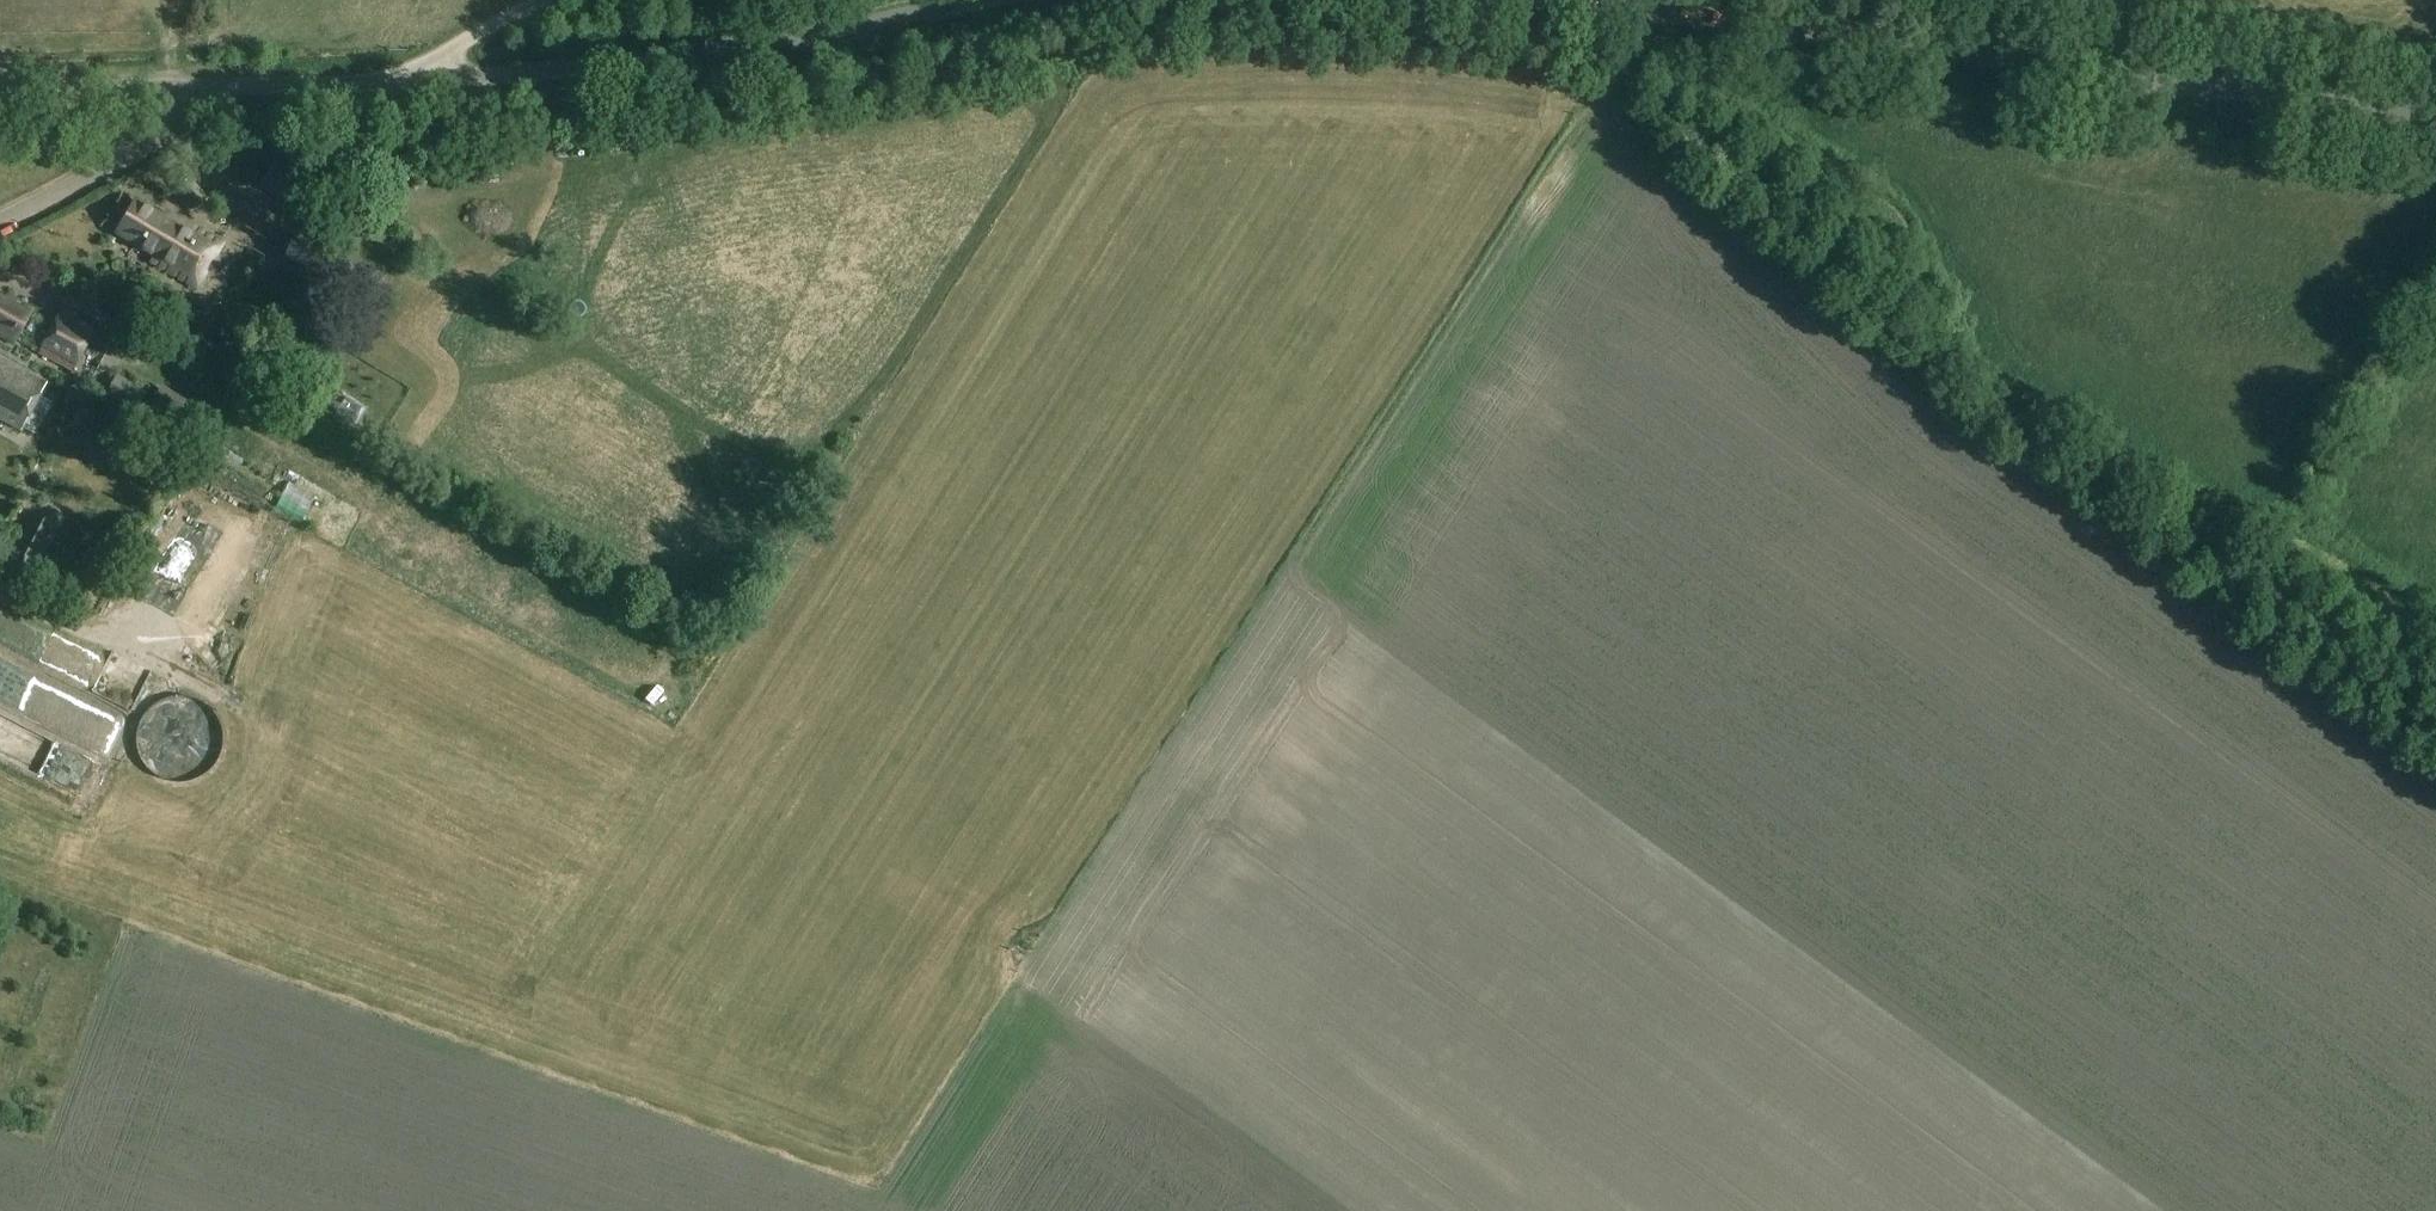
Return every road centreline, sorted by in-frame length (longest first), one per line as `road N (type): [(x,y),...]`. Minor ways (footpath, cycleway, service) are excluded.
road 1 (unclassified): [(2435,117),(1587,0)]
road 2 (unclassified): [(982,0),(584,67),(196,87)]
road 3 (residential): [(0,224),(151,144),(196,87)]
road 4 (unclassified): [(196,87),(0,90)]
road 5 (track): [(388,80),(540,0)]

